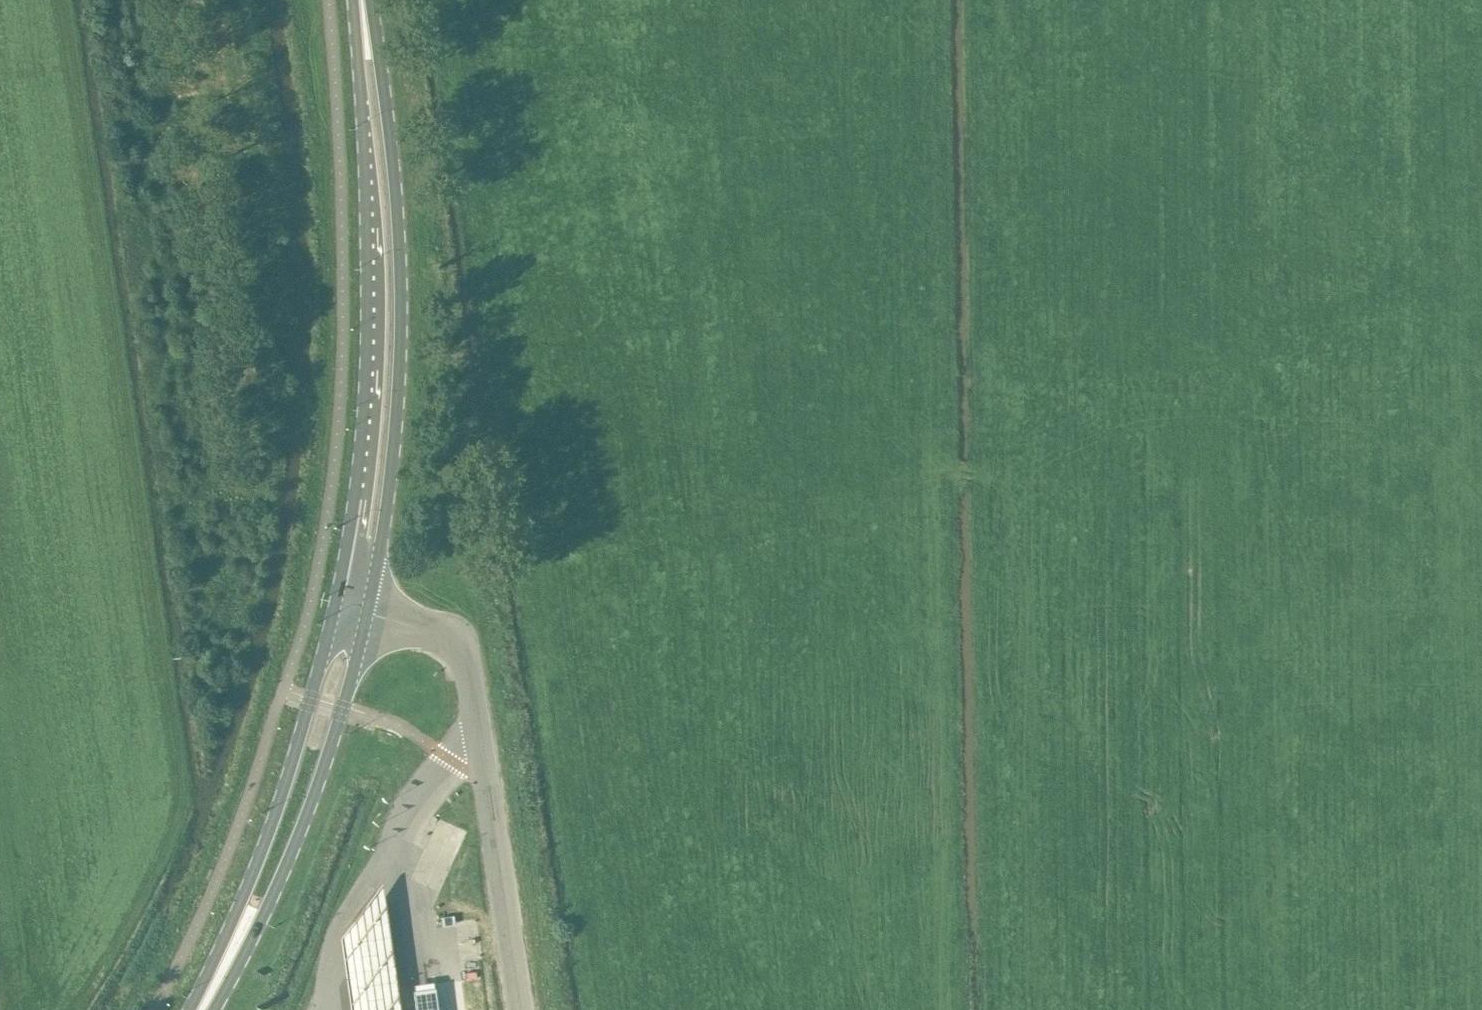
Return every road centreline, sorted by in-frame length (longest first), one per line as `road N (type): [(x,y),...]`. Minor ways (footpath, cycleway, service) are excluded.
road 1 (primary): [(368,614),(401,320),(369,0)]
road 2 (primary): [(352,0),(368,319),(363,421),(335,605)]
road 3 (unclassified): [(522,1009),(470,662),(442,635),(368,614)]
road 4 (primary): [(221,973),(289,859),(368,614)]
road 5 (primary): [(335,605),(289,776),(221,973)]

